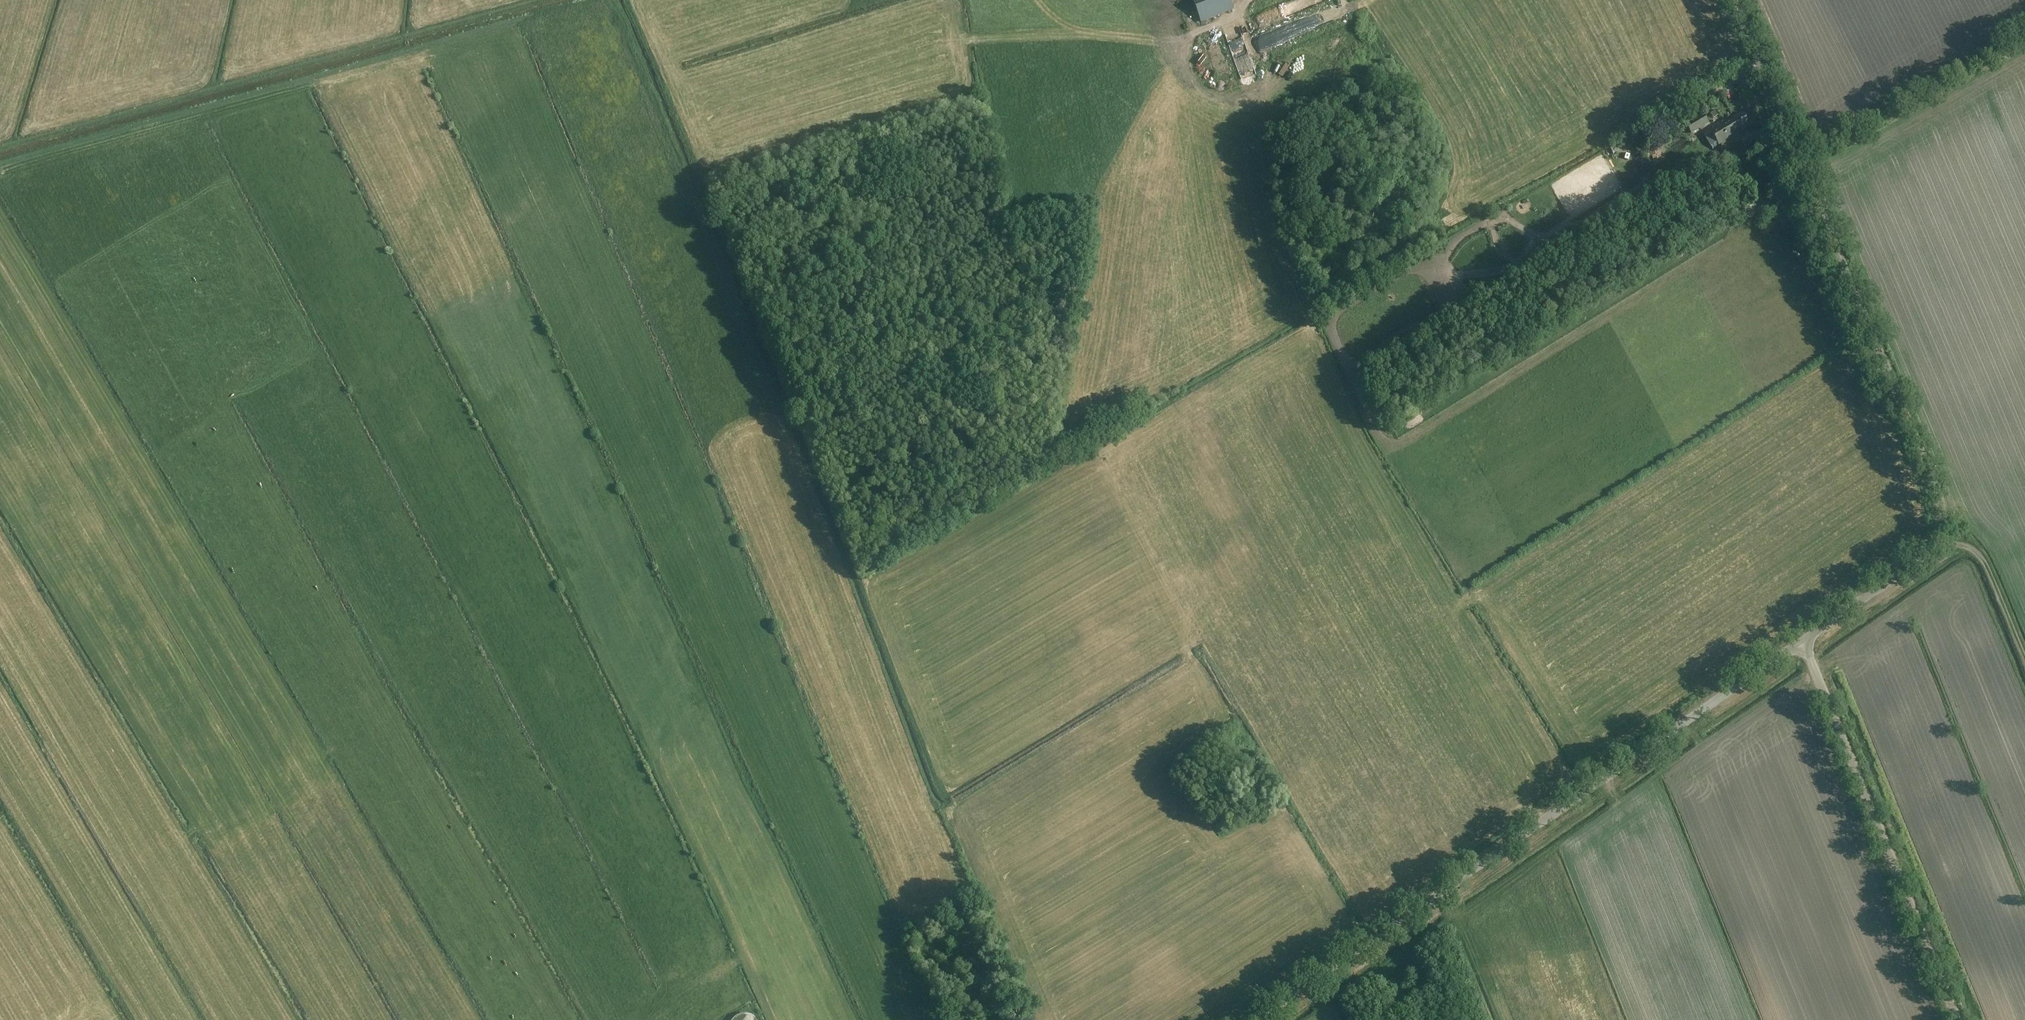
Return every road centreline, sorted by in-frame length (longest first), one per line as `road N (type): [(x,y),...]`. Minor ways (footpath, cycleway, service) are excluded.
road 1 (unclassified): [(1802,640),(1923,556),(1942,511),(1736,0)]
road 2 (unclassified): [(1259,1019),(1802,640)]
road 3 (unclassified): [(1958,1019),(1802,640)]
road 4 (track): [(1937,537),(1977,557),(2024,661)]

